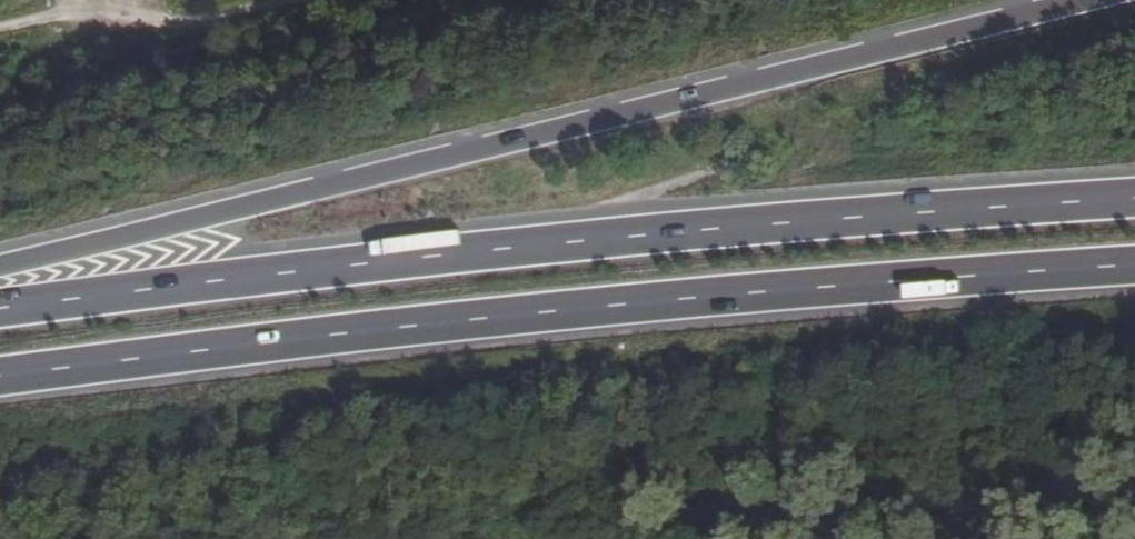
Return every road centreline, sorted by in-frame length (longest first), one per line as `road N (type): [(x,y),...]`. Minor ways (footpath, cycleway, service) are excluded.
road 1 (trunk): [(1134,196),(600,237),(0,309)]
road 2 (trunk): [(0,376),(604,304),(1134,264)]
road 3 (trunk): [(1080,0),(0,264)]

